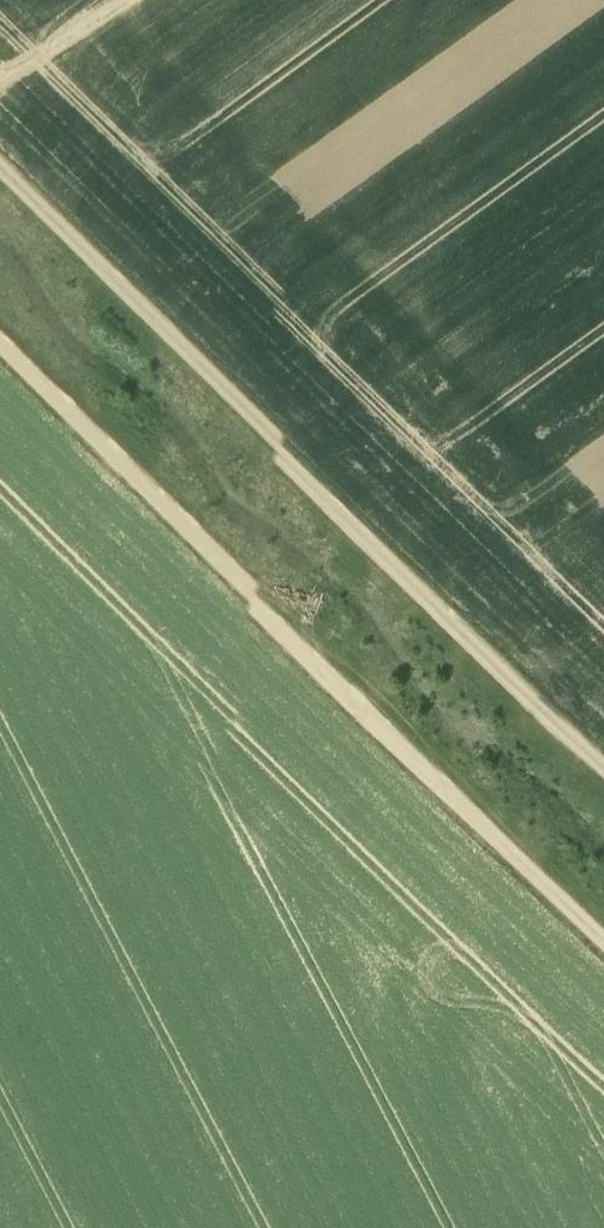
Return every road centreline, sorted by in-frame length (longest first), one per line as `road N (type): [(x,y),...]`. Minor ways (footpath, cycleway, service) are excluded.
road 1 (track): [(0,175),(603,769)]
road 2 (track): [(0,344),(603,930)]

